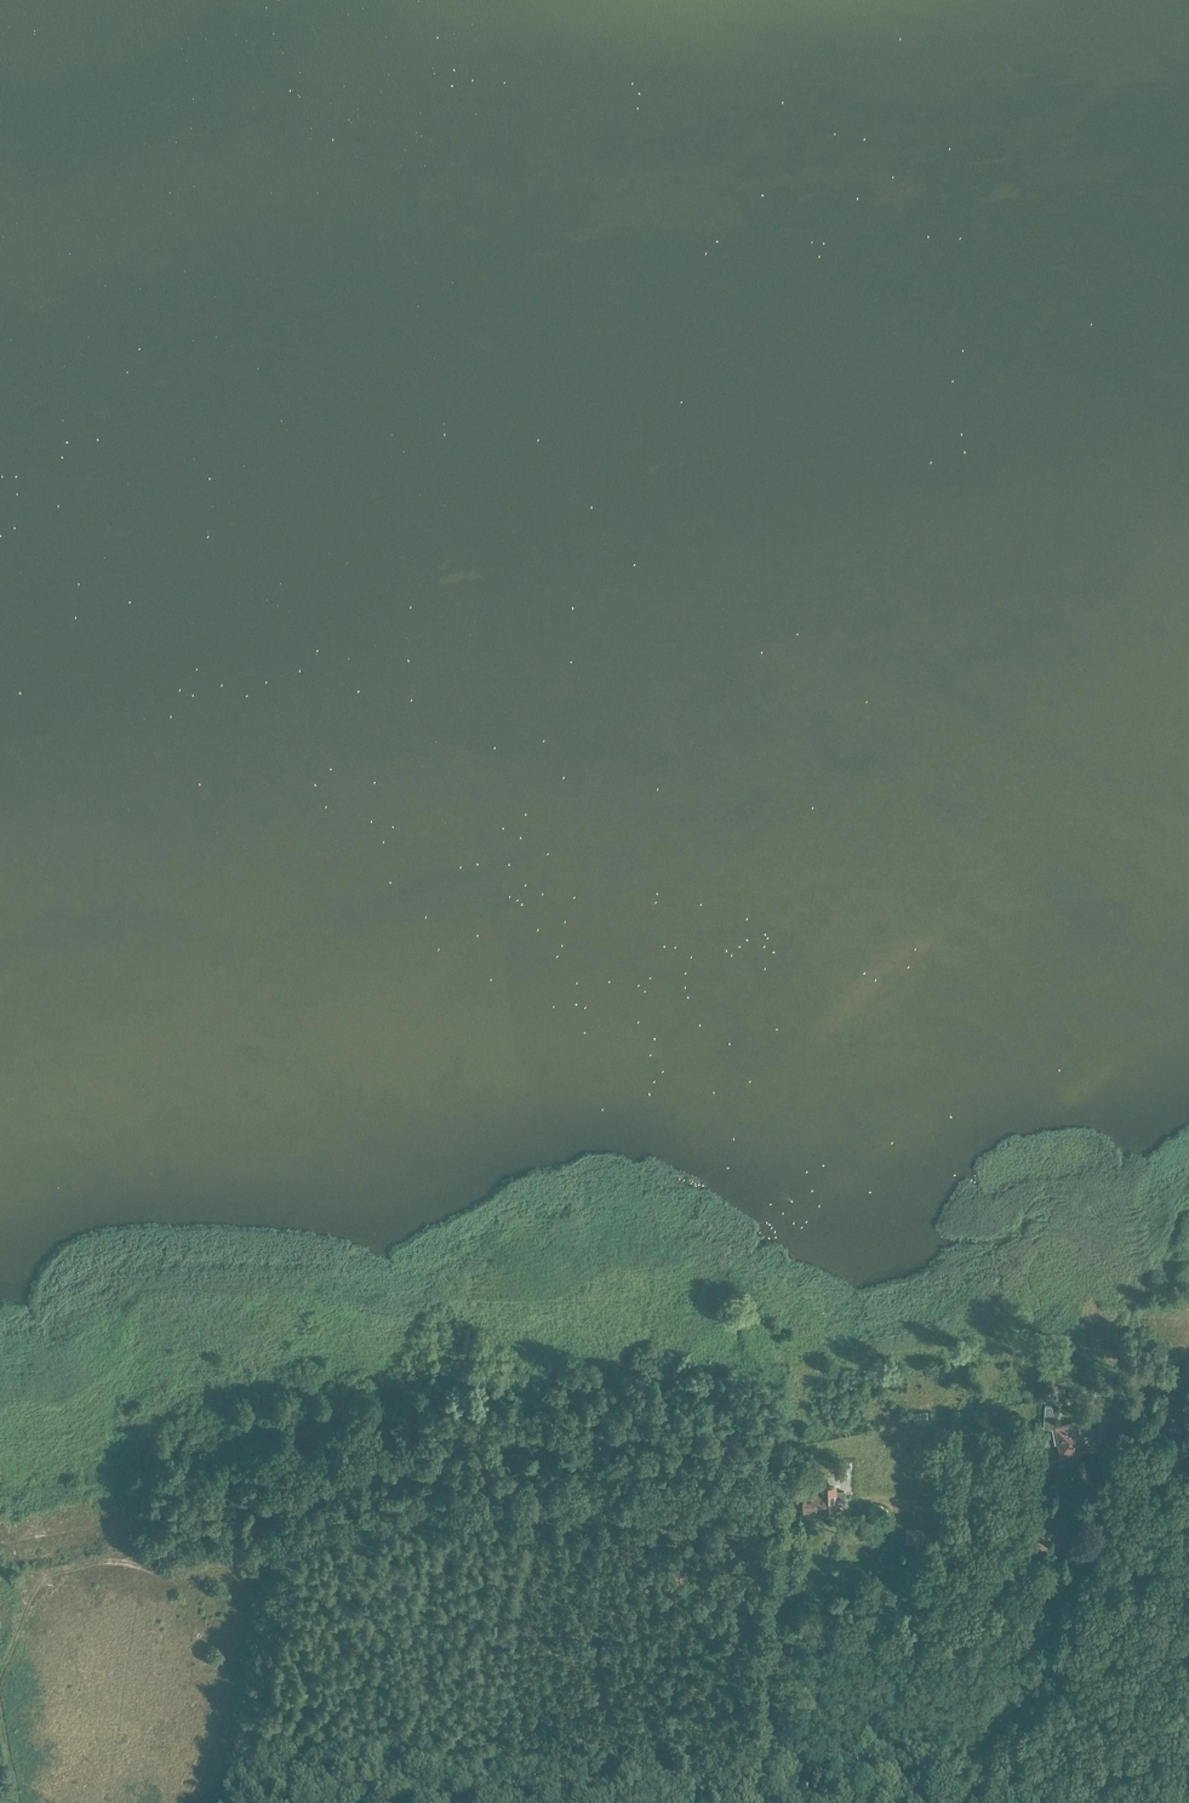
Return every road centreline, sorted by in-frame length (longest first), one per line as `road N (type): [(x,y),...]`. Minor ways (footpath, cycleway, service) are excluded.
road 1 (track): [(765,1802),(783,1605),(810,1585),(869,1565),(895,1507),(863,1503)]
road 2 (track): [(869,1565),(966,1596),(1052,1667)]

